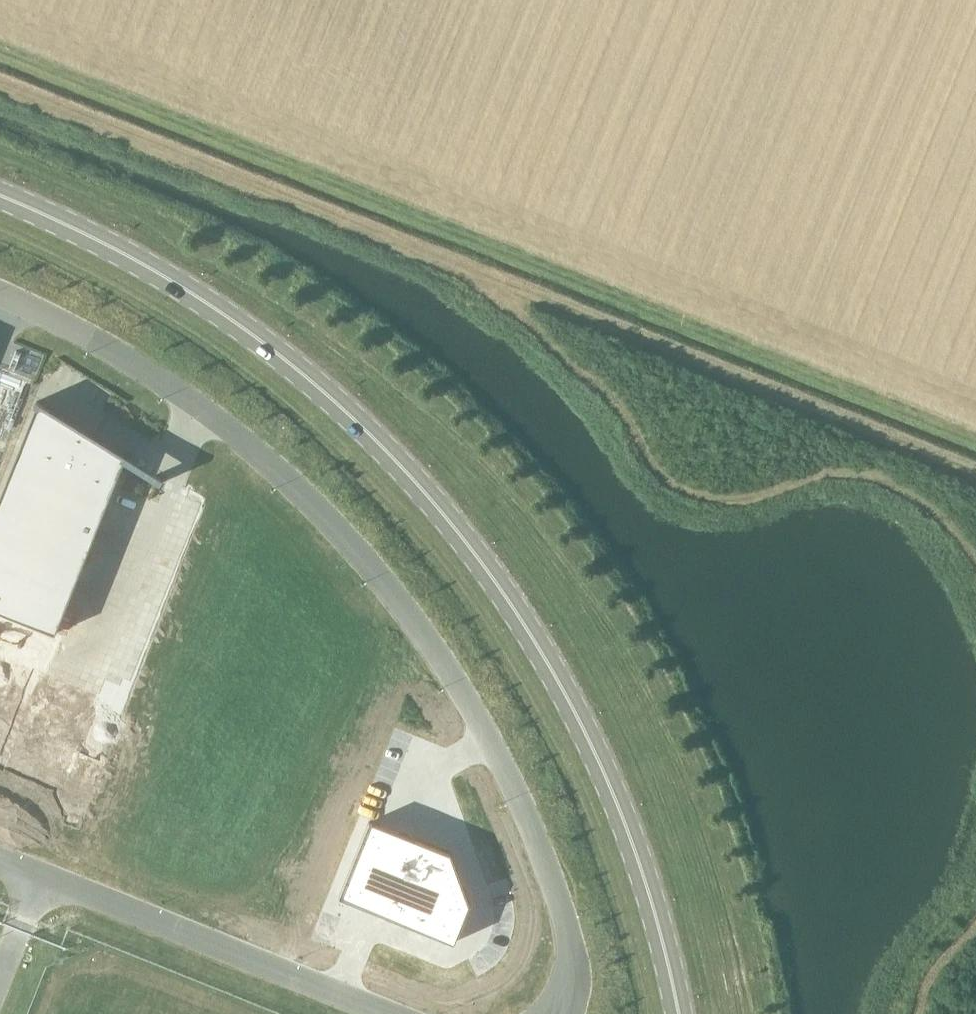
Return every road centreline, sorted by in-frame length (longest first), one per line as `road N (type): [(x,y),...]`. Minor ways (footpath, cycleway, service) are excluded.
road 1 (primary): [(0,194),(132,258),(253,335),(358,423),(463,538),(537,644),(605,771),(643,875),(679,1013)]
road 2 (track): [(975,469),(0,81)]
road 3 (unclassified): [(0,293),(118,353),(224,426),(306,497),(385,583),(466,699),(543,857),(572,953),(559,1013)]
road 4 (track): [(975,559),(933,515),(871,478),(817,476),(714,499),(668,483),(598,388),(440,256)]
road 5 (unclassified): [(39,874),(391,1013)]

